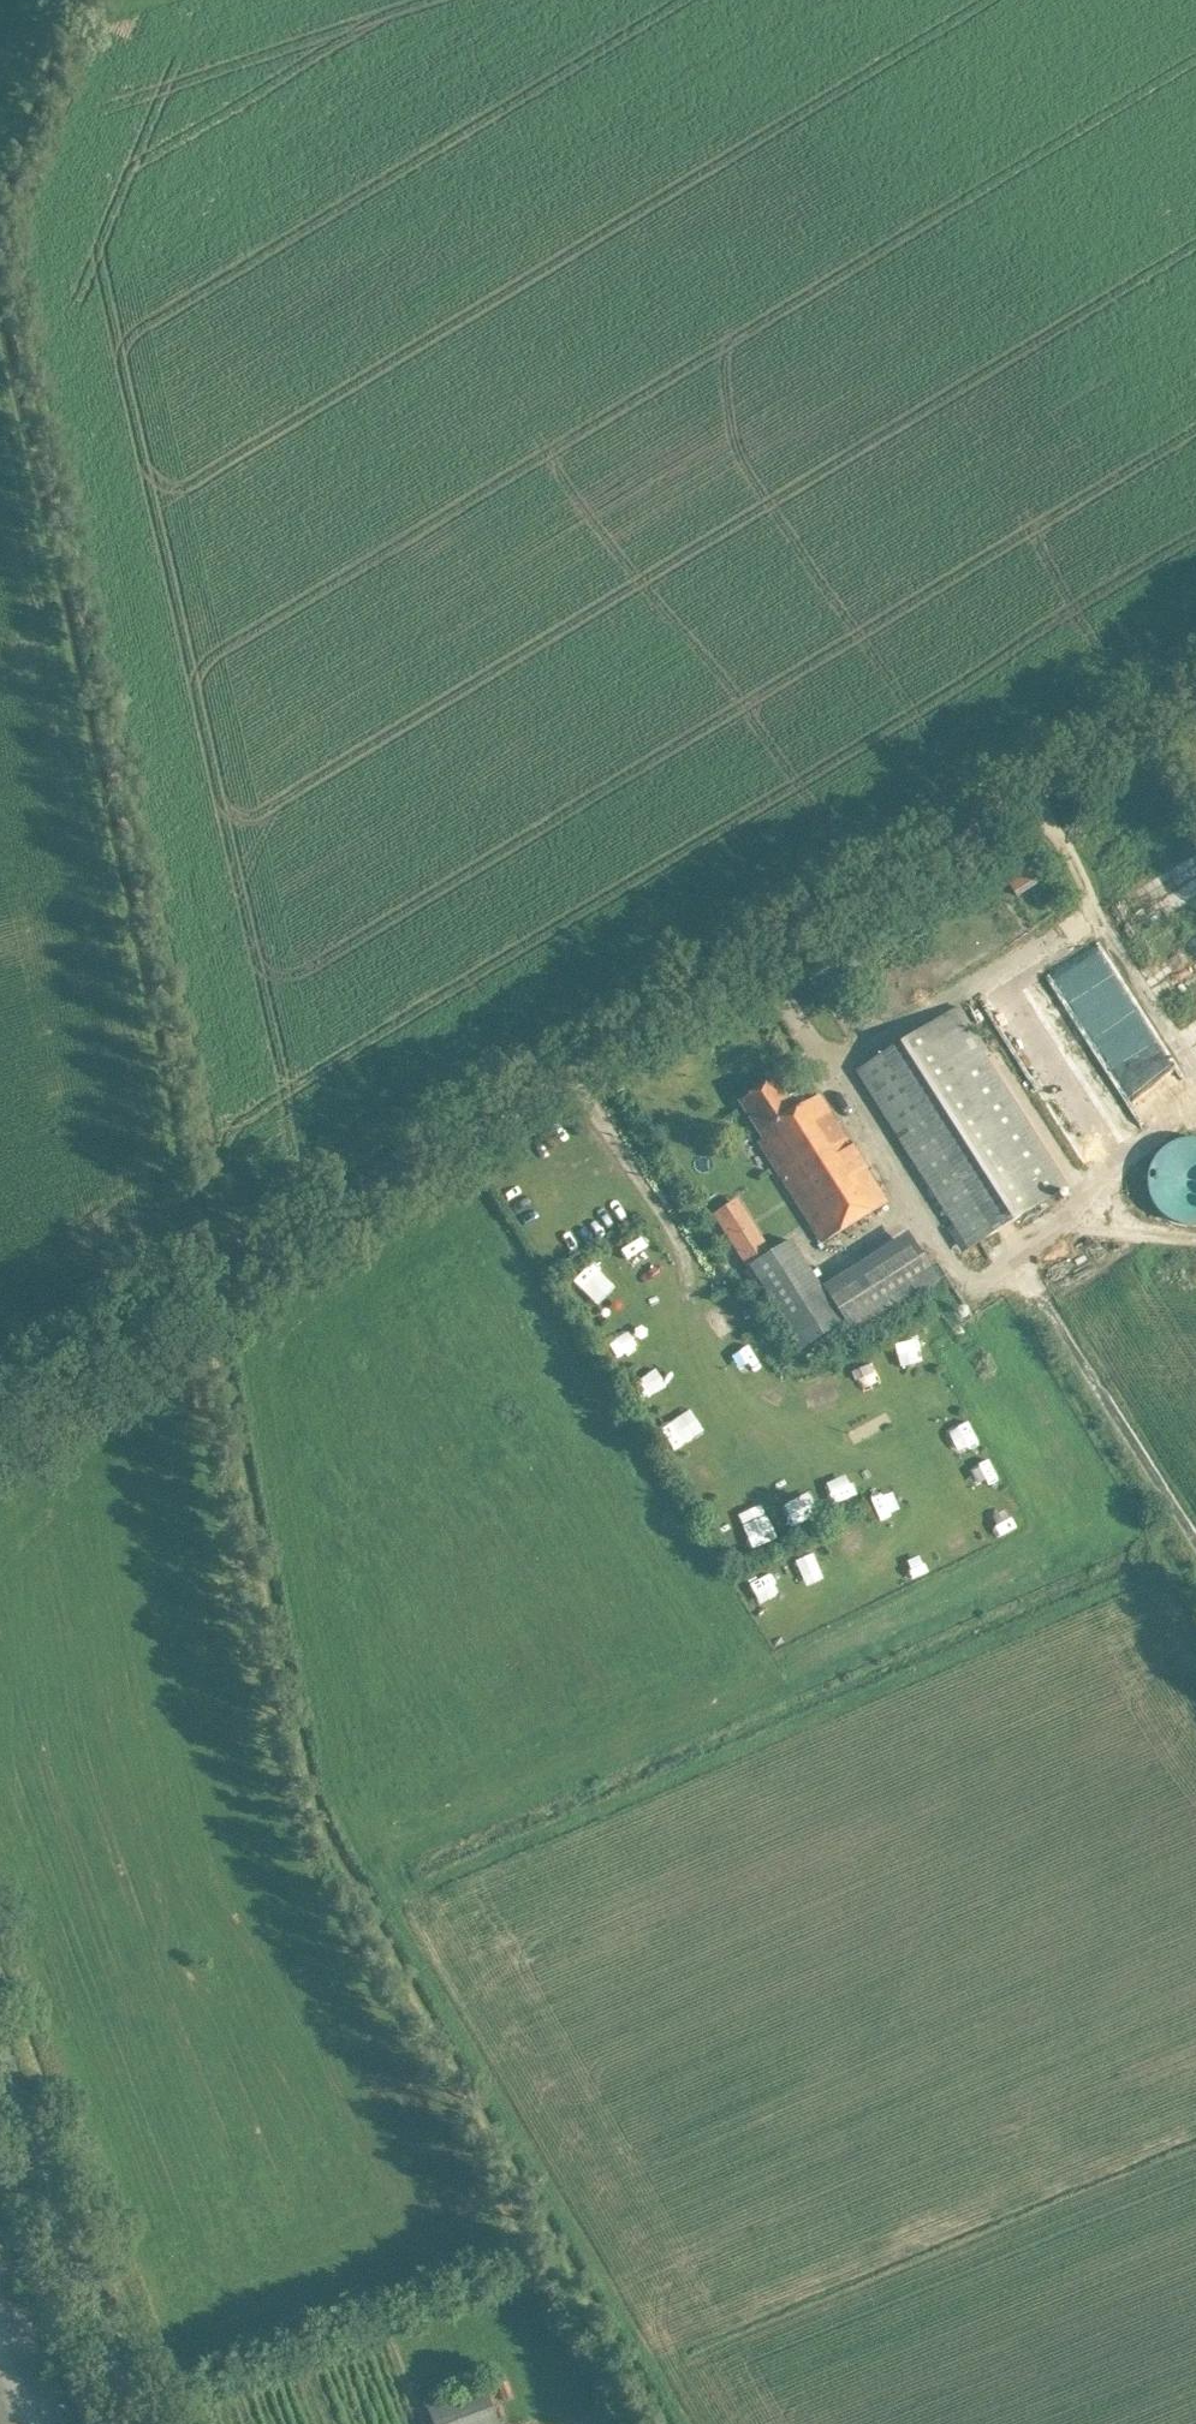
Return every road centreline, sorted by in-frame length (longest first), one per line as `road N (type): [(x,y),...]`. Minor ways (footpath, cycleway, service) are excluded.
road 1 (unclassified): [(0,1423),(1195,677)]
road 2 (tertiary): [(140,2423),(0,2062)]

